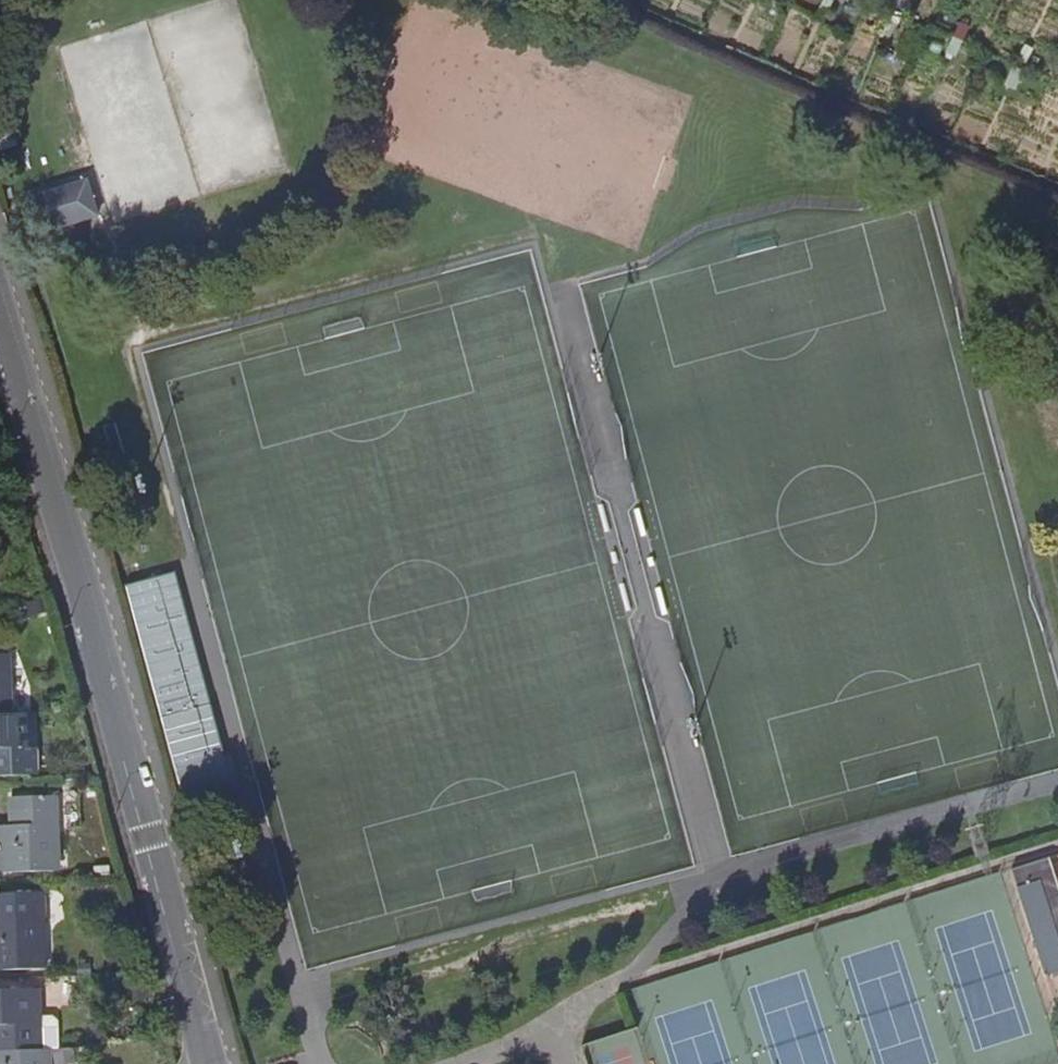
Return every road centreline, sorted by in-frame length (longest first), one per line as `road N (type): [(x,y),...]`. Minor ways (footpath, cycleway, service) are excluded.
road 1 (residential): [(0,323),(88,610),(205,1063)]

